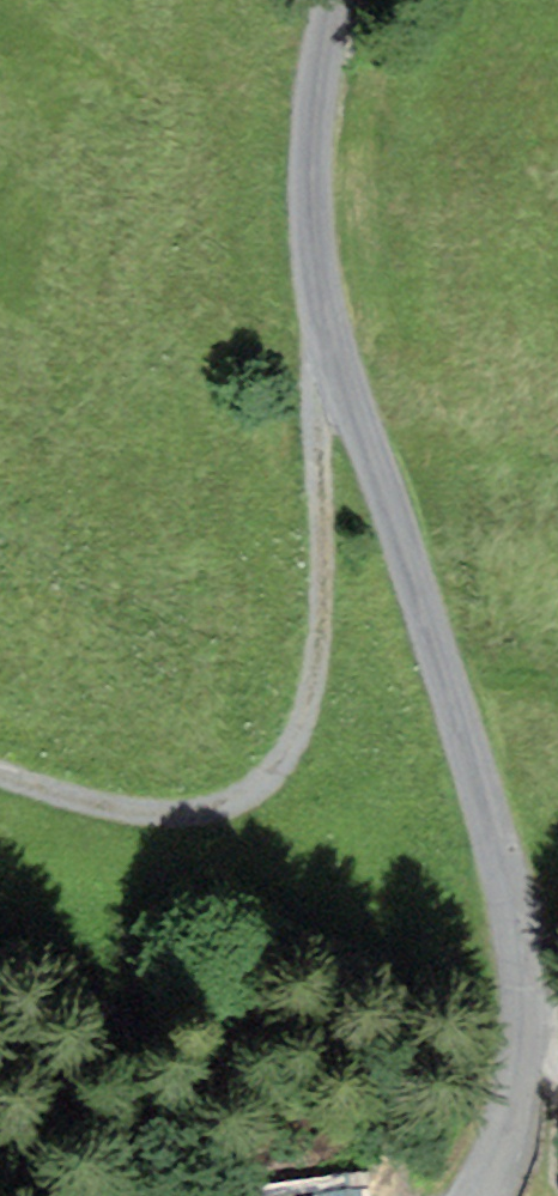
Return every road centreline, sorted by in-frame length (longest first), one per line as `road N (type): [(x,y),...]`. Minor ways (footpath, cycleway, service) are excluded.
road 1 (unclassified): [(471,1195),(521,1058),(525,980),(402,558),(326,343),(311,184),(316,101),(337,0)]
road 2 (track): [(0,765),(75,794),(181,815),(222,811),(267,790),(295,757),(325,655),(303,352),(326,343)]

